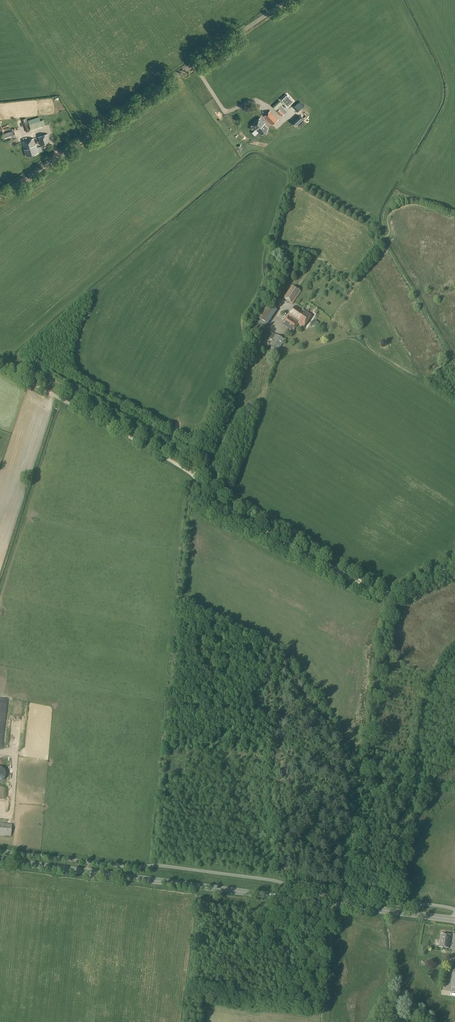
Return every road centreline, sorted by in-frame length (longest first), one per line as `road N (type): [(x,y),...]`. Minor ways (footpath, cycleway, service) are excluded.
road 1 (secondary): [(0,861),(454,920)]
road 2 (unclassified): [(0,196),(286,0)]
road 3 (track): [(322,1021),(358,829),(361,766)]
road 4 (track): [(388,596),(243,519),(193,474)]
road 5 (unclassified): [(193,474),(0,366)]

